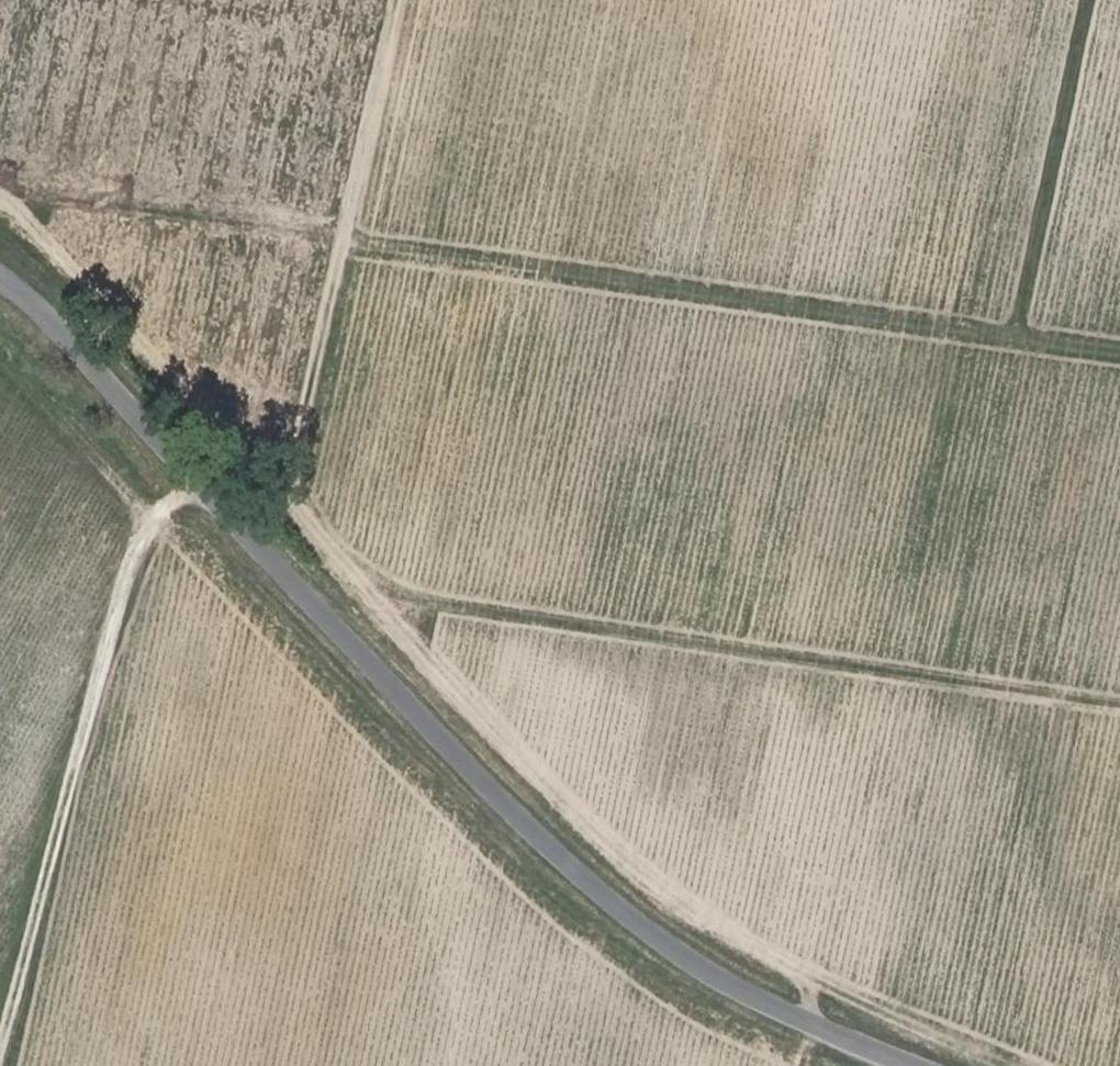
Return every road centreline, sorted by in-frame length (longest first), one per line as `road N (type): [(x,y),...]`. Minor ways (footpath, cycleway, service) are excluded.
road 1 (track): [(399,0),(289,477),(296,502),(336,567),(615,859),(809,981),(814,1021)]
road 2 (residential): [(0,276),(45,313),(508,807),(619,910),(694,962),(784,1009),(925,1065)]
road 3 (track): [(0,1046),(141,542),(173,497),(218,469),(291,473),(0,215)]
road 4 (track): [(343,242),(1119,352)]
road 5 (track): [(1089,0),(1018,338)]

